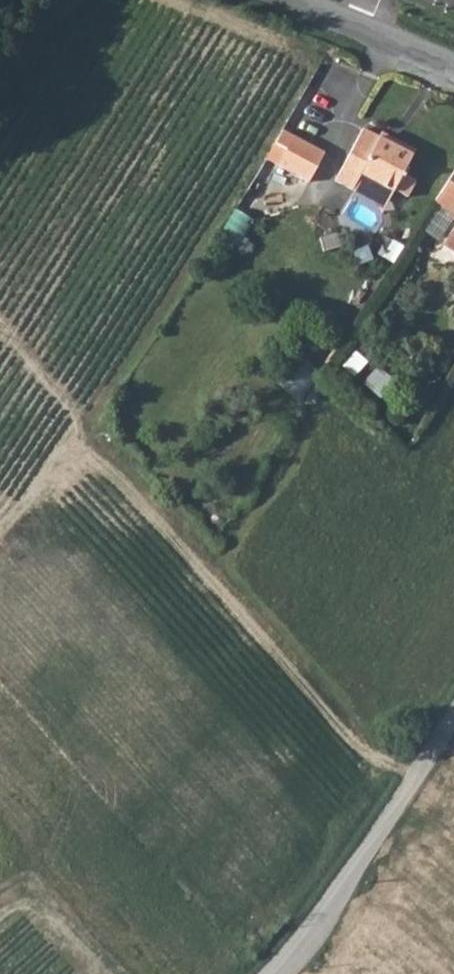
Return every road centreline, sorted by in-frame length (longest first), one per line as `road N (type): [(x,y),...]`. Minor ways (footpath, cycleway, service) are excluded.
road 1 (unclassified): [(266,973),(376,837),(453,716)]
road 2 (unclassified): [(282,0),(453,72)]

